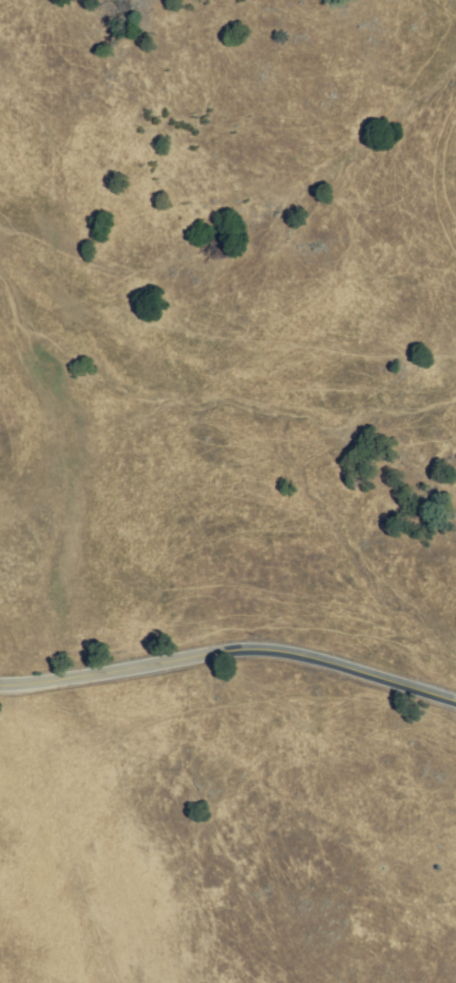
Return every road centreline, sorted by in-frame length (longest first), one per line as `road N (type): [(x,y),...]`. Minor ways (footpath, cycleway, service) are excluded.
road 1 (tertiary): [(0,686),(209,655),(279,654),(455,704)]

